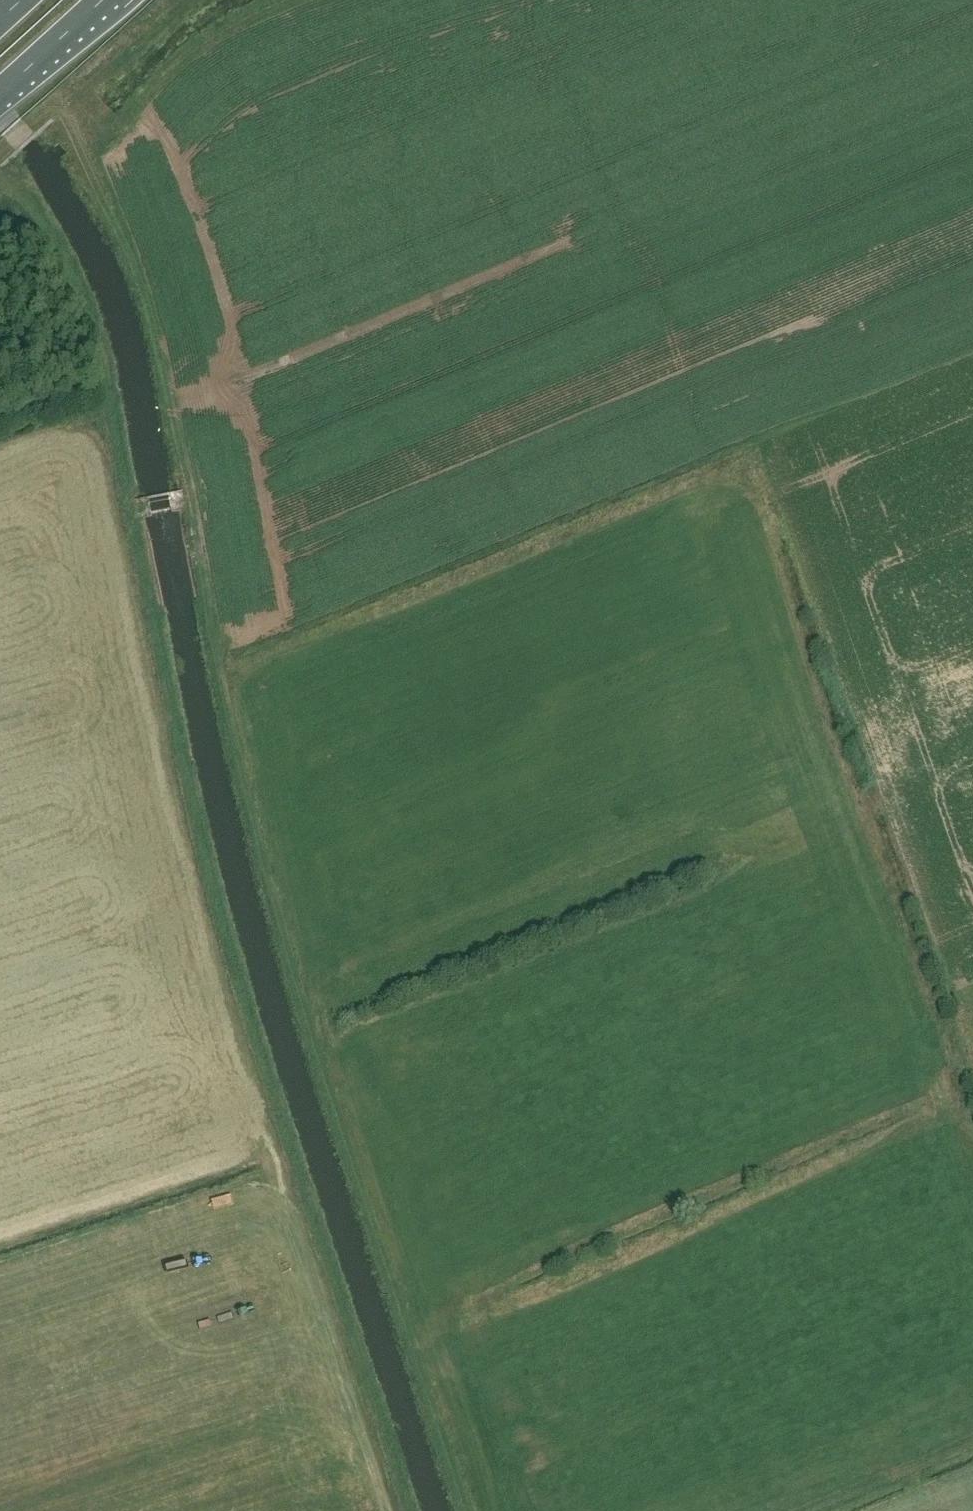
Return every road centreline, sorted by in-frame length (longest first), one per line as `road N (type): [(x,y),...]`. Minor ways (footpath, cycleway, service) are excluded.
road 1 (trunk): [(0,93),(102,0)]

